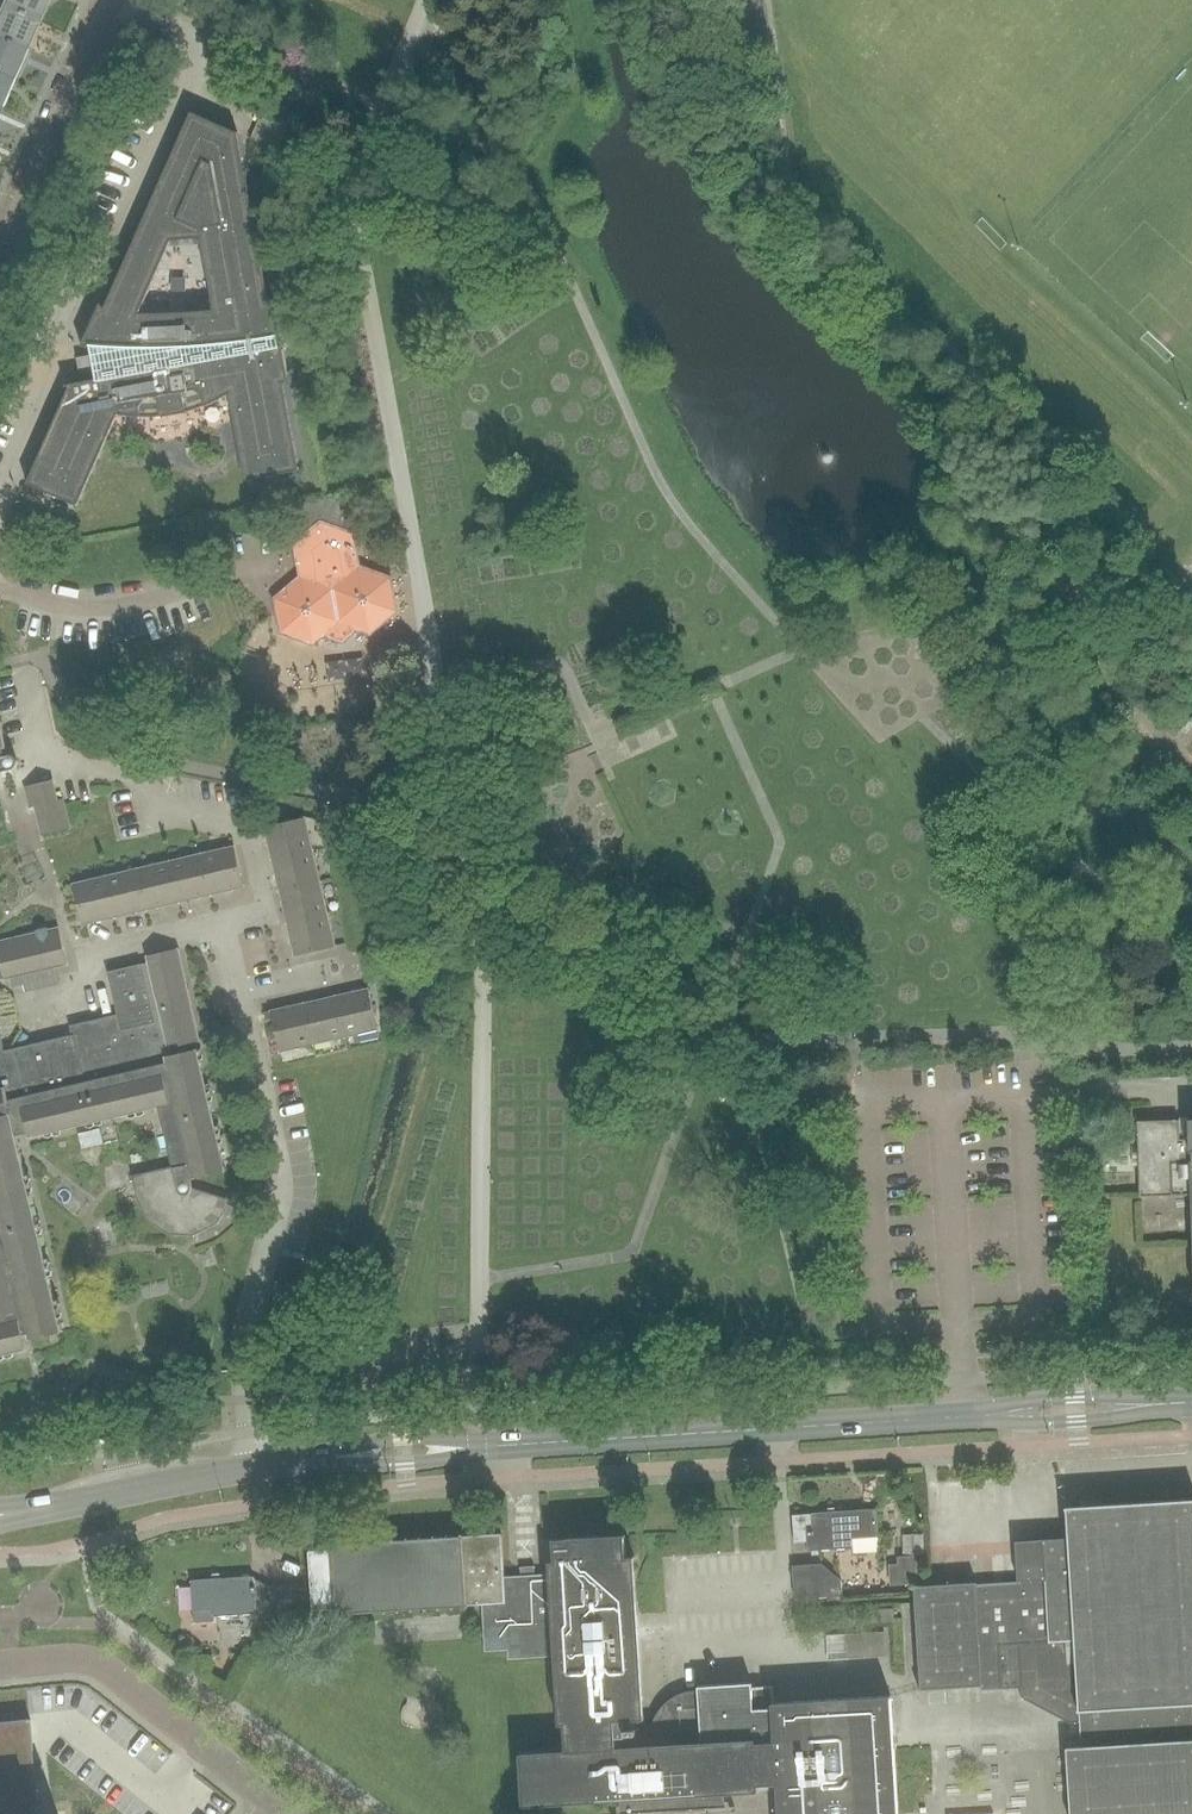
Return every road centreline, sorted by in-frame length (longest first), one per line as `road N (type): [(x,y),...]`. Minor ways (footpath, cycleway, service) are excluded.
road 1 (tertiary): [(249,1470),(399,1451),(1191,1404)]
road 2 (residential): [(249,1470),(242,1348),(276,1188),(221,923)]
road 3 (residential): [(280,1813),(99,1668),(0,1669)]
road 4 (residential): [(0,260),(113,0)]
road 5 (tertiary): [(0,1515),(249,1470)]
road 6 (residential): [(221,923),(85,955)]

